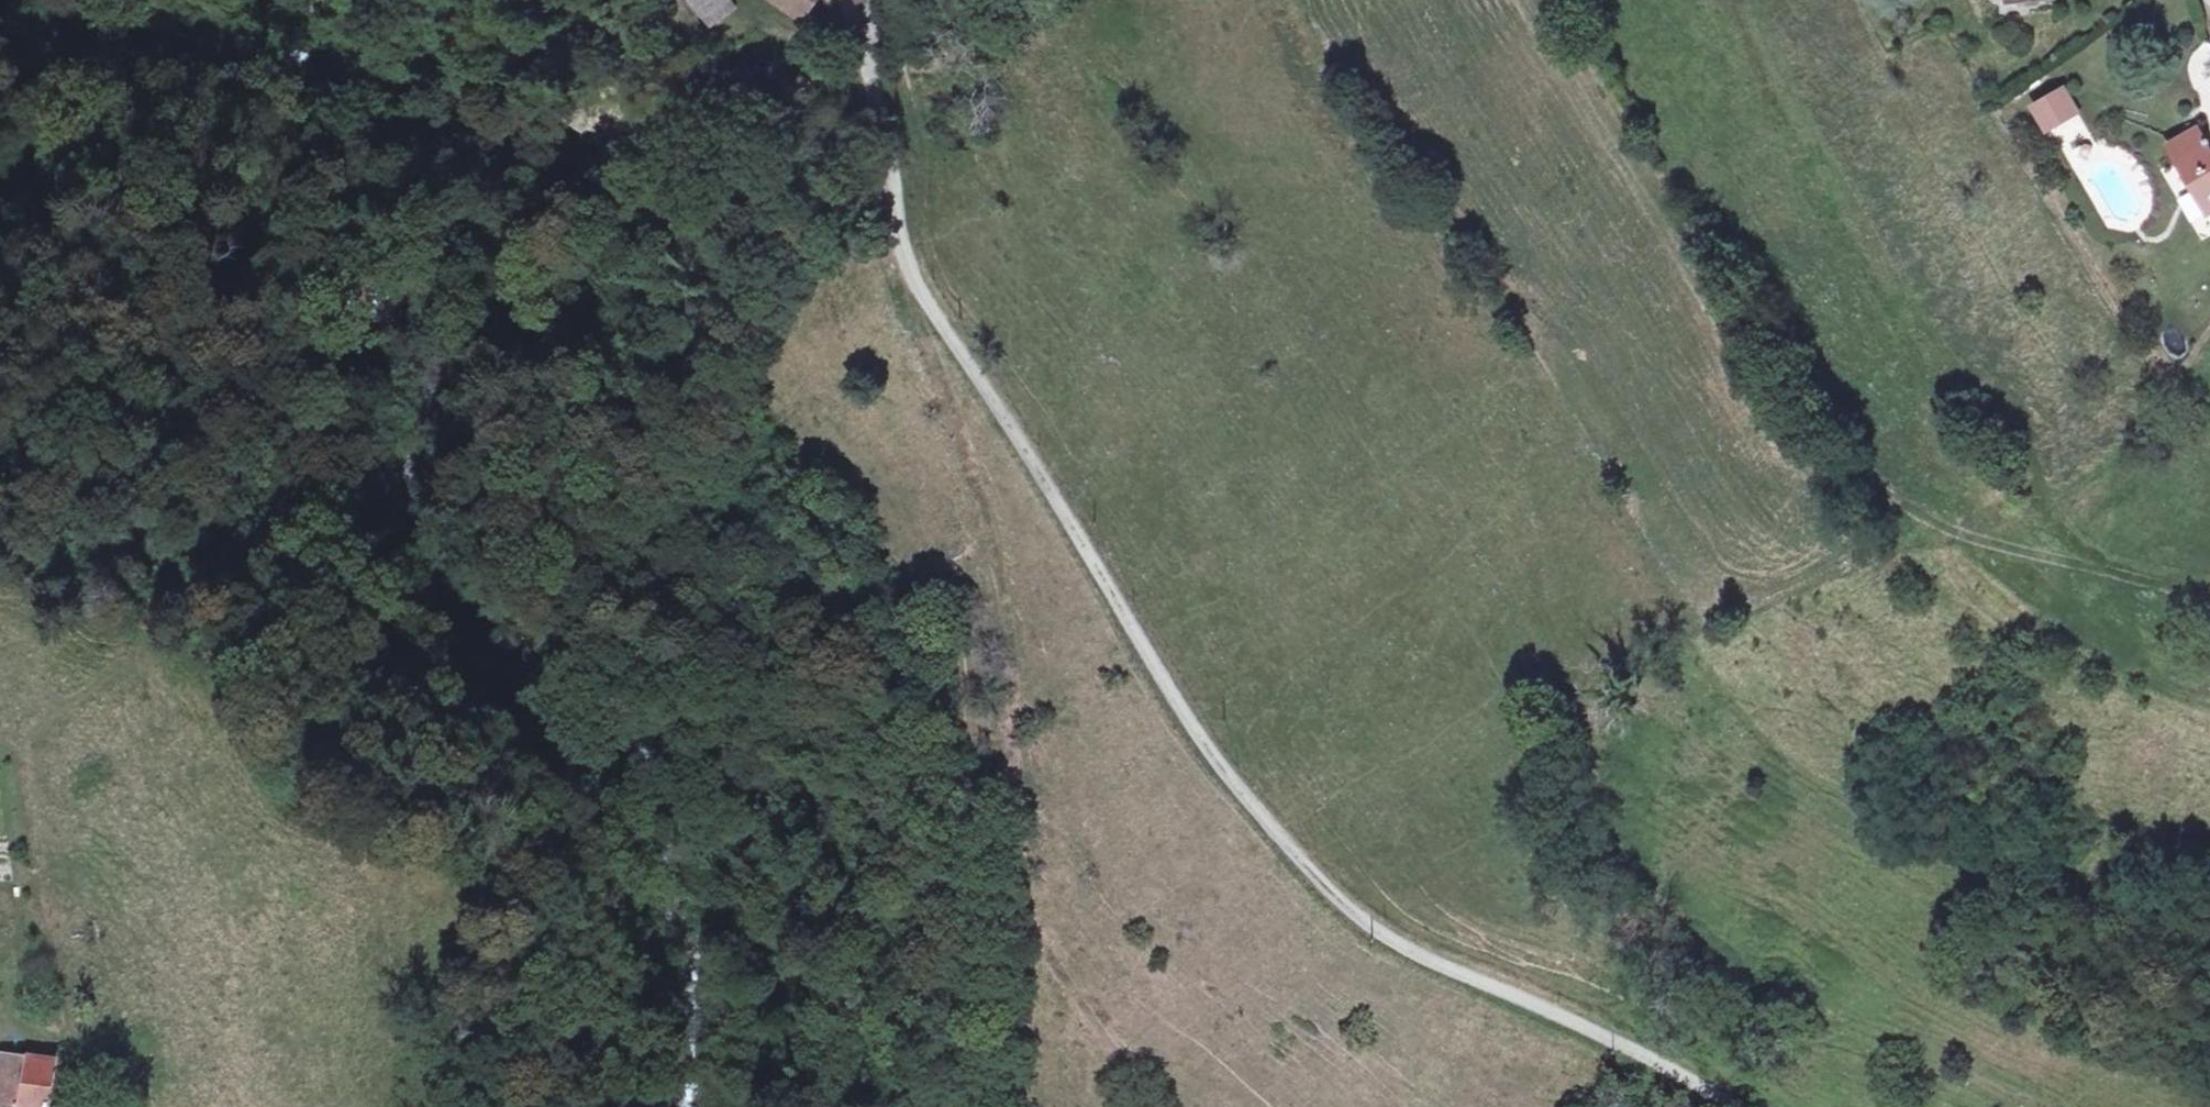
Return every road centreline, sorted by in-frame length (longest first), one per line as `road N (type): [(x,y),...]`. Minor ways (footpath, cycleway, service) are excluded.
road 1 (unclassified): [(1728,1106),(1679,1076),(1378,933),(1256,814),(1171,696),(907,269),(865,46),(848,0)]
road 2 (track): [(964,361),(938,373),(983,495),(1003,599),(1016,721),(999,833),(1004,880),(1087,1024),(1154,1106)]

